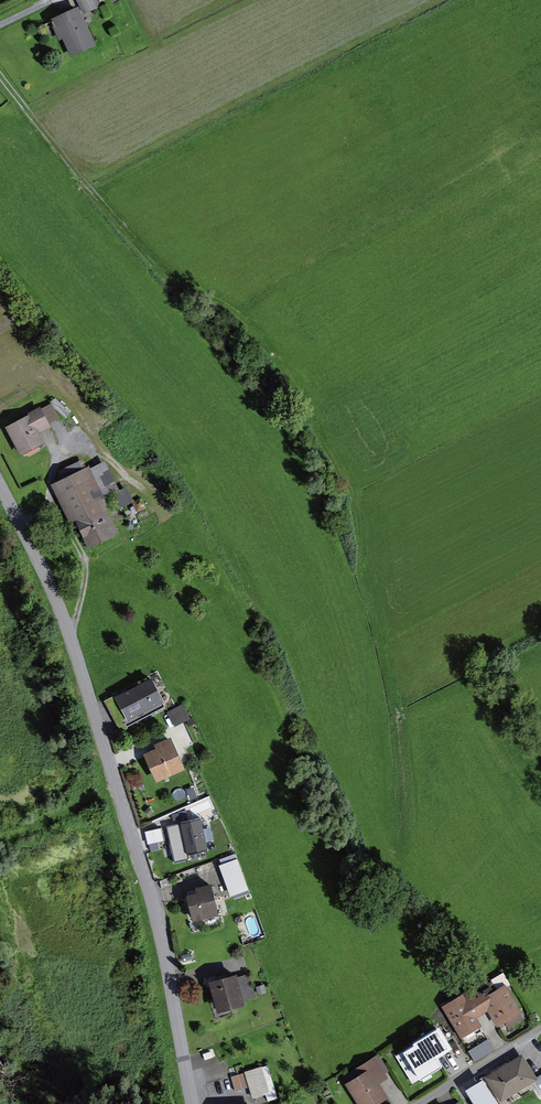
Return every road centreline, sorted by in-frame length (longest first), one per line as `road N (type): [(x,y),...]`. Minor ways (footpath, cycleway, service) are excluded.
road 1 (residential): [(194,1103),(154,897),(63,610),(0,484)]
road 2 (track): [(73,638),(89,574),(85,553),(60,513),(21,522)]
road 3 (track): [(118,783),(0,844)]

